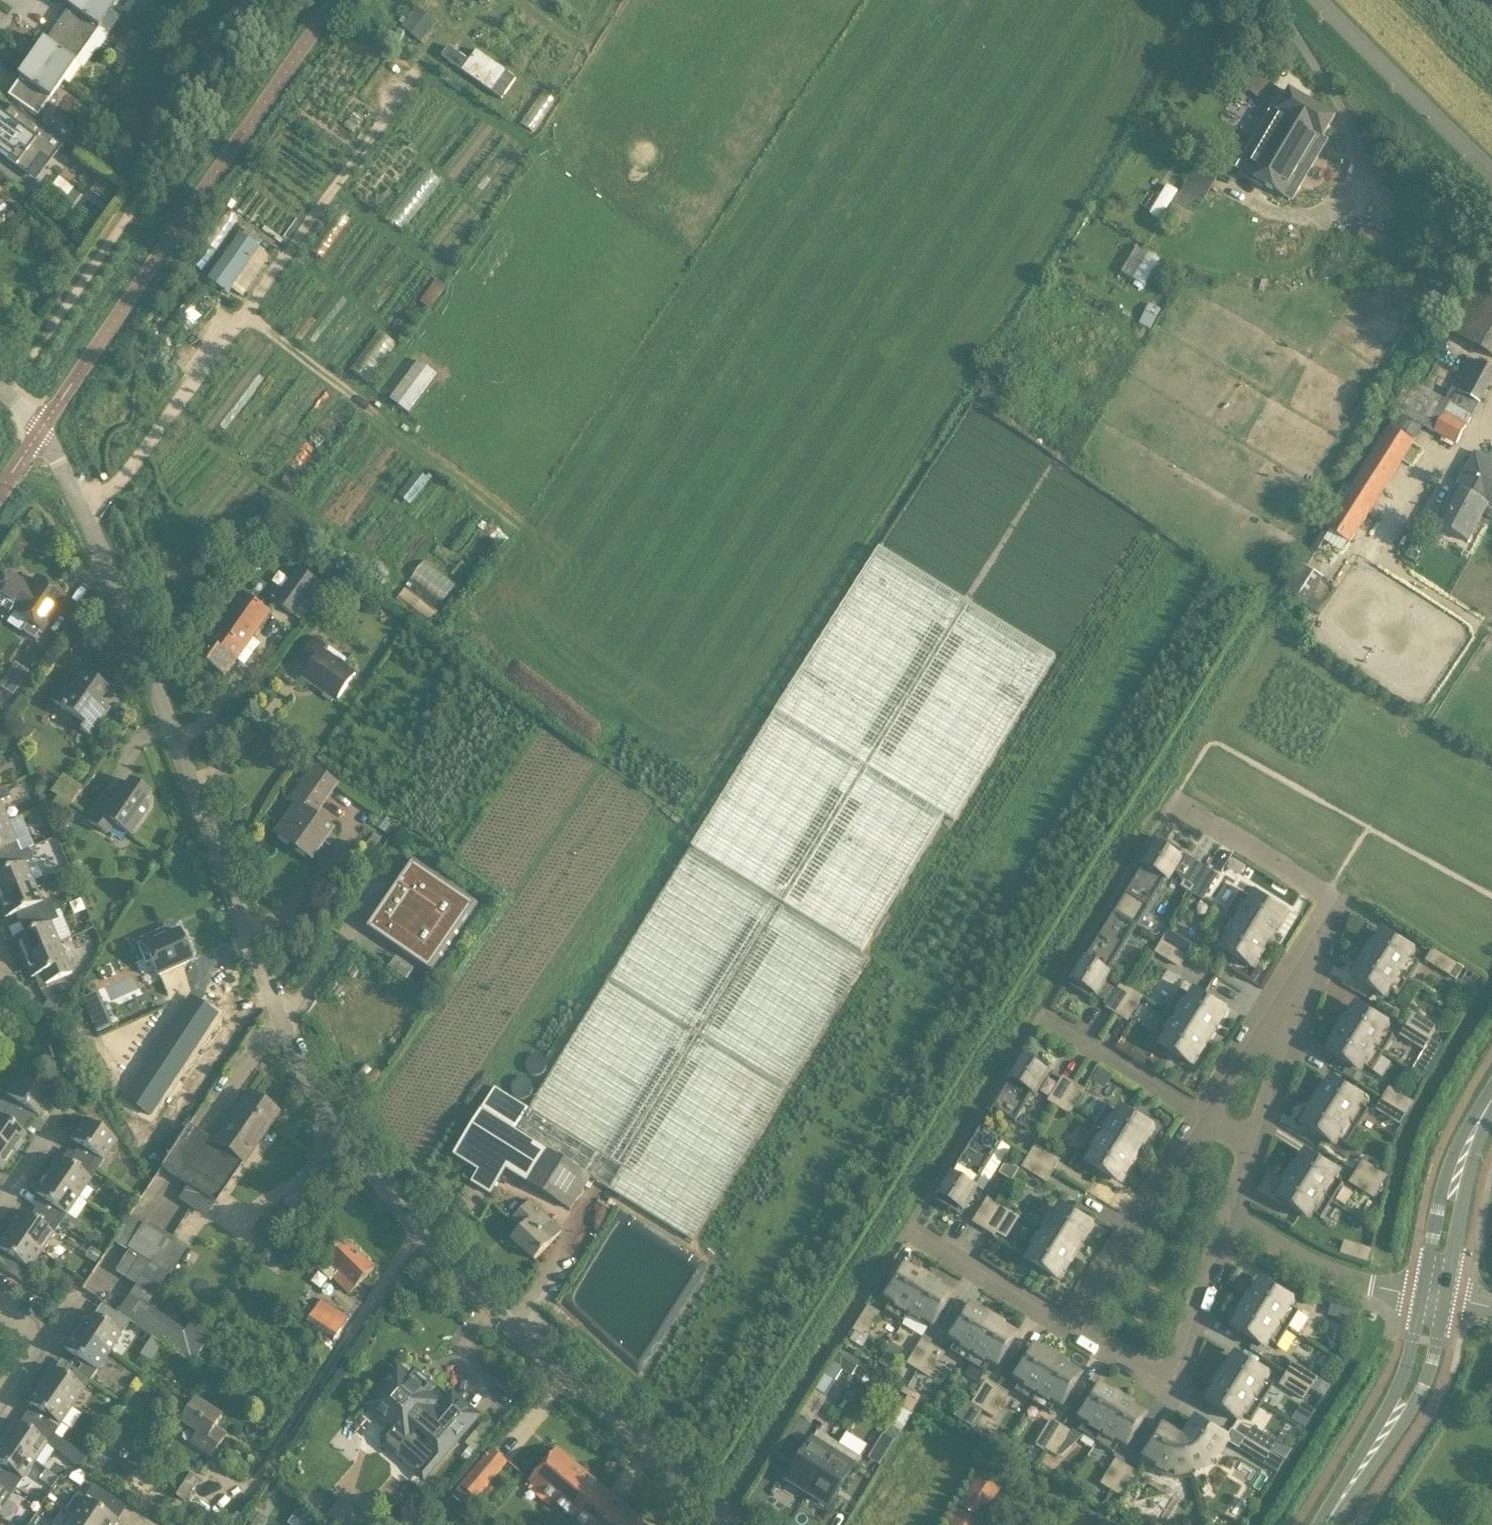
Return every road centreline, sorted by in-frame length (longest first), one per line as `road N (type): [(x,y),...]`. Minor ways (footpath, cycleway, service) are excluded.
road 1 (residential): [(731,1524),(524,1336),(373,1167),(269,981),(88,522),(38,436)]
road 2 (residential): [(1079,1333),(1173,1394),(1232,1221)]
road 3 (tertiary): [(1325,1524),(1415,1403),(1445,1299)]
road 4 (residential): [(1256,1146),(1336,903)]
road 5 (residential): [(1207,1117),(1079,1333)]
road 6 (tertiary): [(1422,1295),(1406,1368),(1325,1524)]
road 7 (residential): [(1336,903),(1207,1117)]
road 8 (unclassified): [(1491,172),(1317,0)]
road 9 (tertiary): [(1491,1097),(1452,1157),(1422,1295)]
road 10 (residential): [(1422,1295),(1370,1286),(1288,1254),(1232,1221)]
road 11 (residential): [(906,1230),(1079,1333)]
road 12 (tertiary): [(1445,1299),(1463,1202),(1491,1107)]
road 13 (residential): [(1043,1011),(1207,1117)]
road 14 (residential): [(1174,801),(1336,903)]

